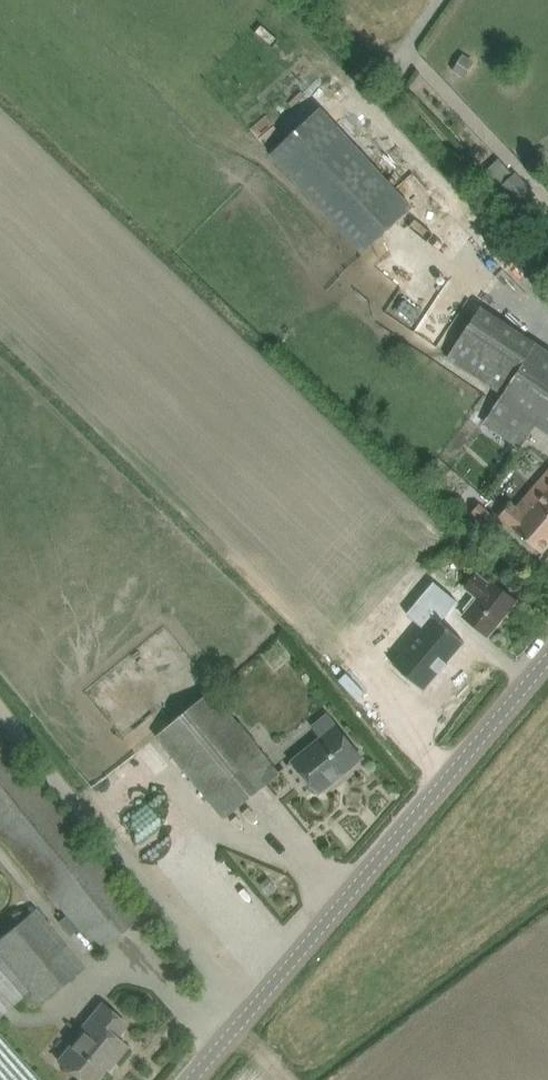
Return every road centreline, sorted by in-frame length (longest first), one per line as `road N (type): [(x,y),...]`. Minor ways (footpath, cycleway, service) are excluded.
road 1 (unclassified): [(192,1079),(547,659)]

